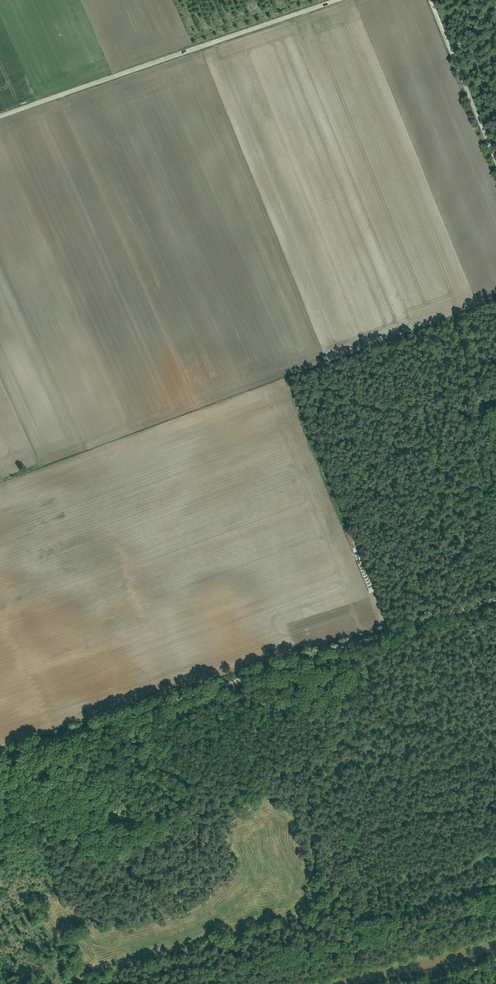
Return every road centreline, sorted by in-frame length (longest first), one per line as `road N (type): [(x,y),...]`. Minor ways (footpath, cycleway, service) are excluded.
road 1 (track): [(93,730),(495,598)]
road 2 (unclassified): [(338,0),(0,117)]
road 3 (unclassified): [(432,0),(495,160)]

